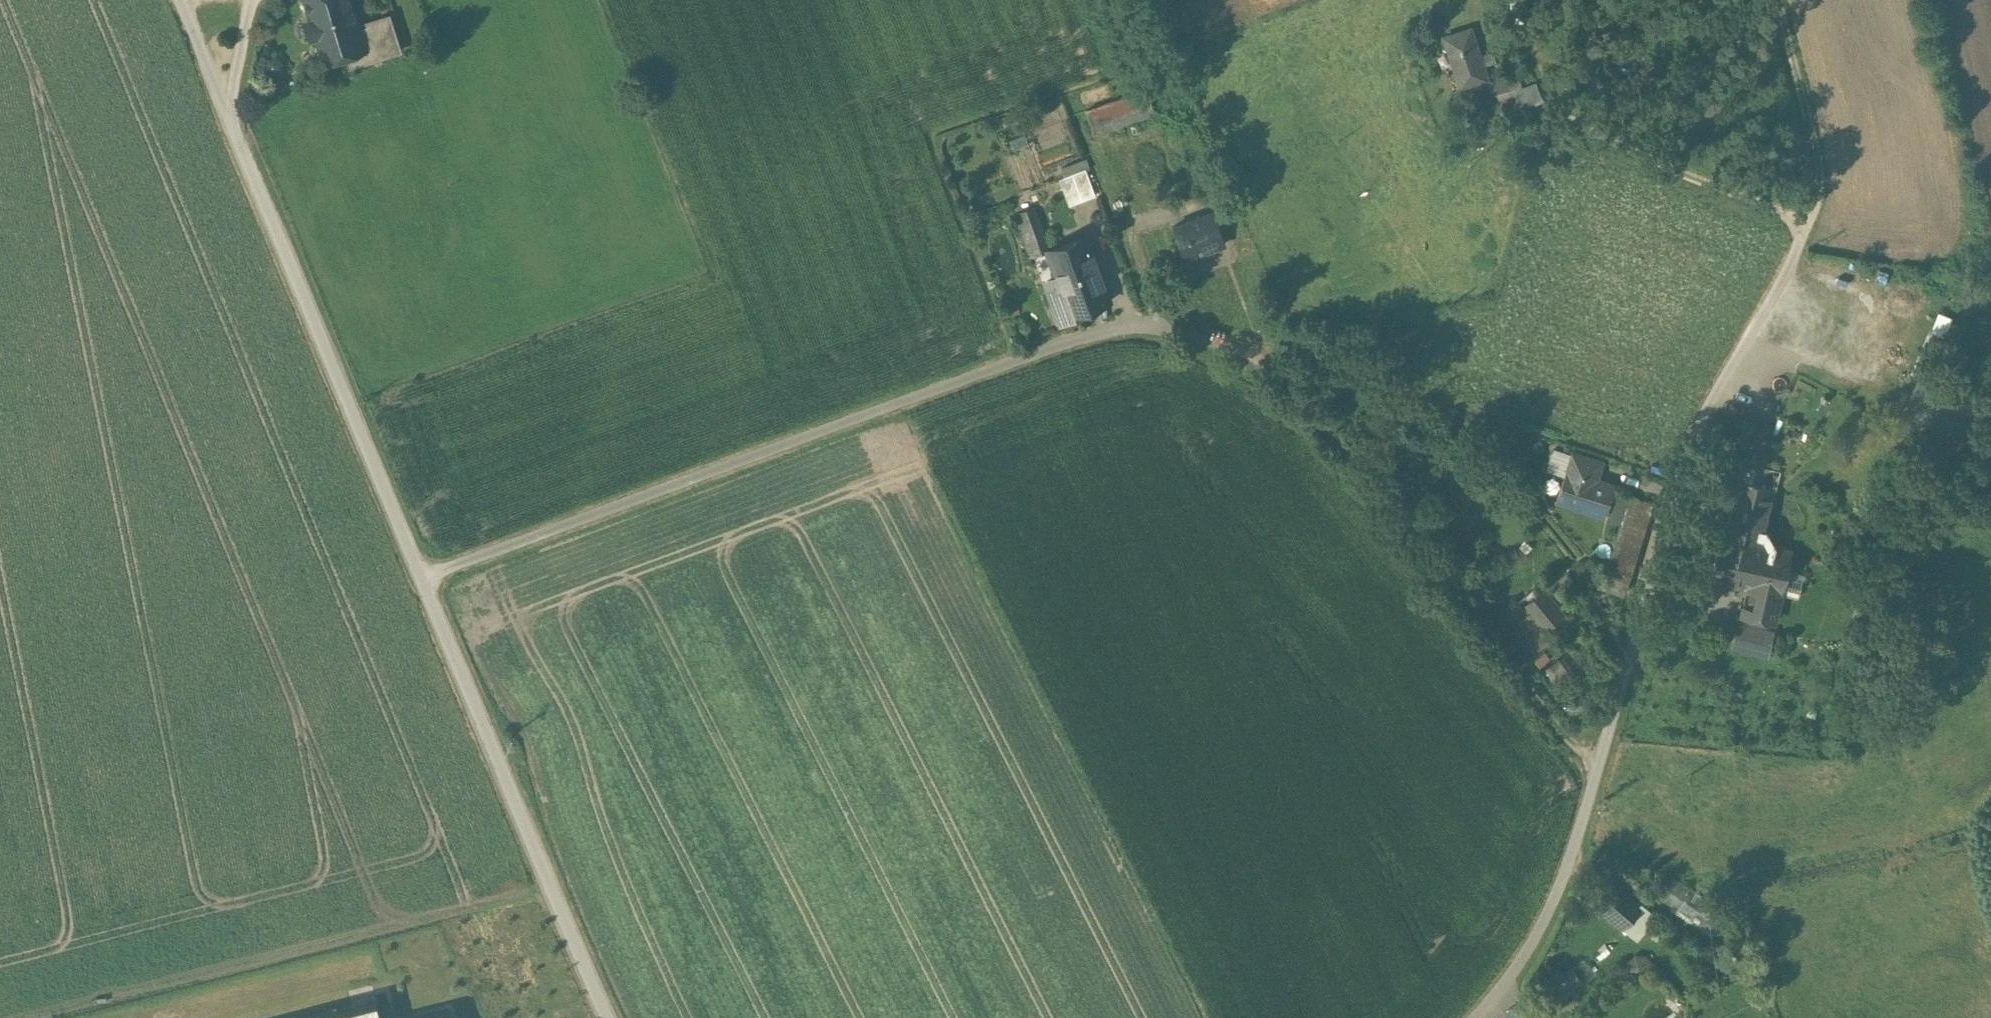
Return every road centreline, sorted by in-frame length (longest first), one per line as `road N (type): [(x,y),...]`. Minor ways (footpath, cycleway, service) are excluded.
road 1 (unclassified): [(422,576),(1103,328),(1161,325),(1268,350)]
road 2 (unclassified): [(1477,1017),(1540,923),(1577,842),(1700,409),(1807,220)]
road 3 (track): [(1268,350),(1596,772)]
road 4 (unclassified): [(422,576),(228,108)]
road 5 (unclassified): [(615,1017),(422,576)]
road 6 (track): [(1807,220),(1562,117)]
road 7 (track): [(1807,220),(1824,188),(1825,160),(1782,0)]

